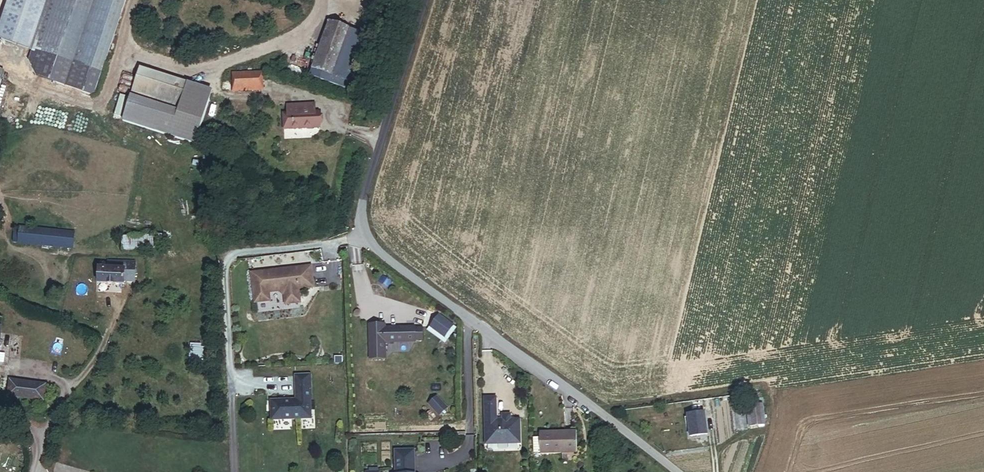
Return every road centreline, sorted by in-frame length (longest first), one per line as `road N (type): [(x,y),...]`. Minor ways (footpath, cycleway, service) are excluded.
road 1 (unclassified): [(679,471),(367,240),(365,194),(427,0)]
road 2 (track): [(227,257),(367,240)]

